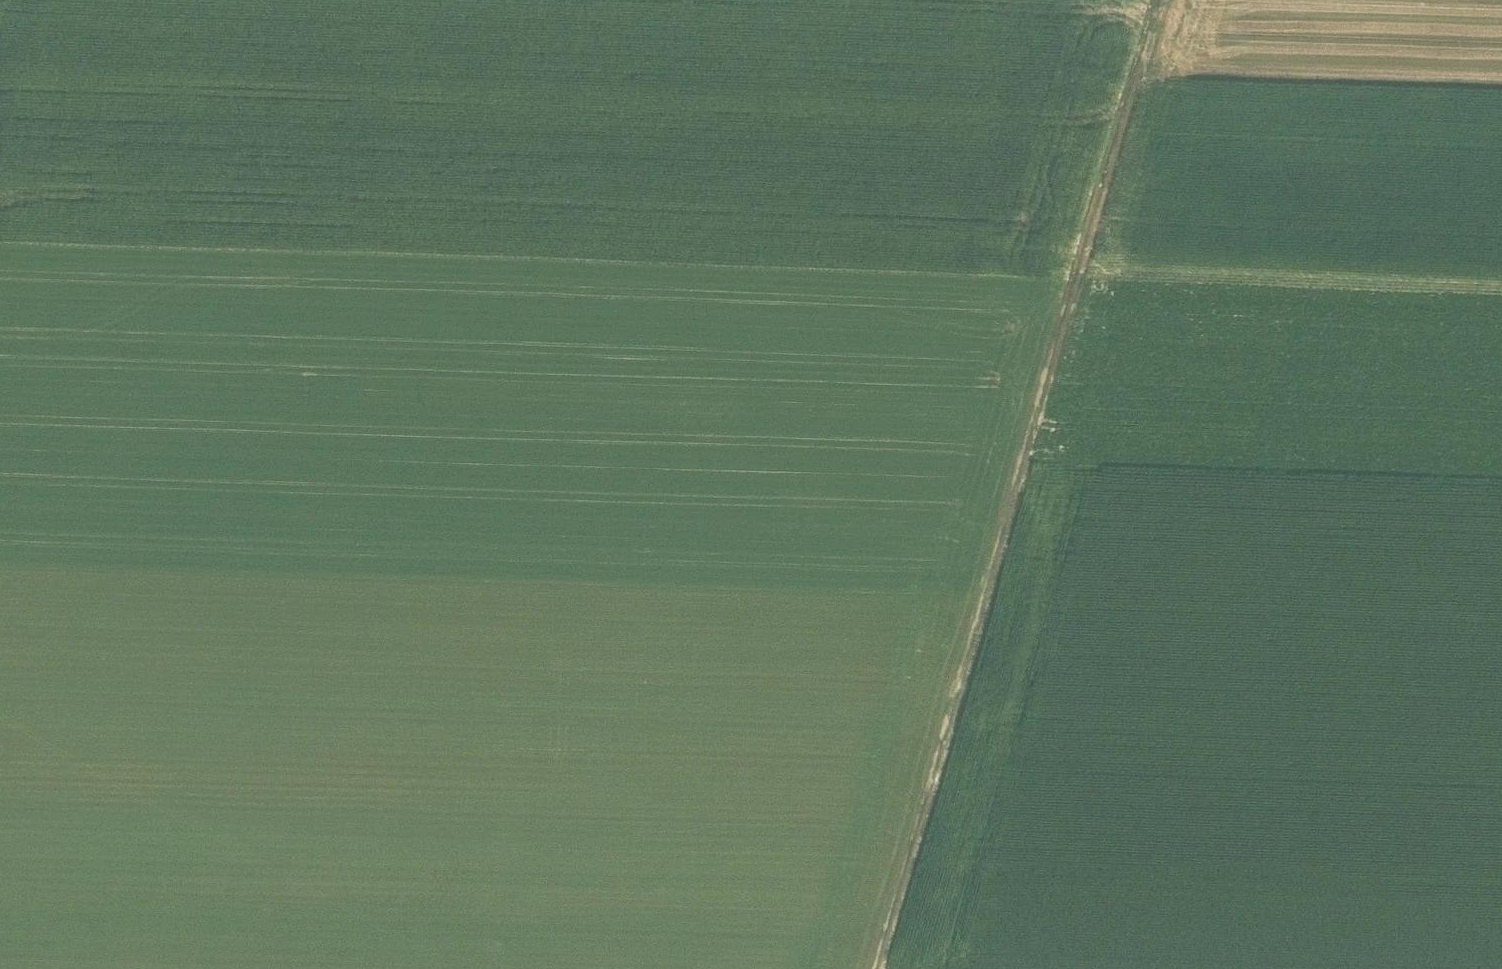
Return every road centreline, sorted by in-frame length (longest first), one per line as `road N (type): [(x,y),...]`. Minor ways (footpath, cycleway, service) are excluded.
road 1 (track): [(1159,0),(876,968)]

